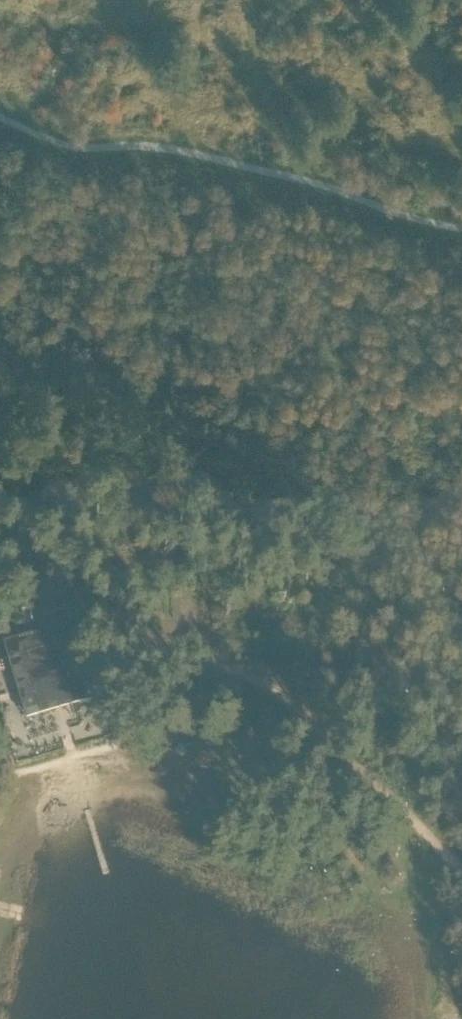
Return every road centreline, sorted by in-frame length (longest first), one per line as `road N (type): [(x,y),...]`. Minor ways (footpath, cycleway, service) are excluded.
road 1 (track): [(461,870),(280,694),(242,677)]

